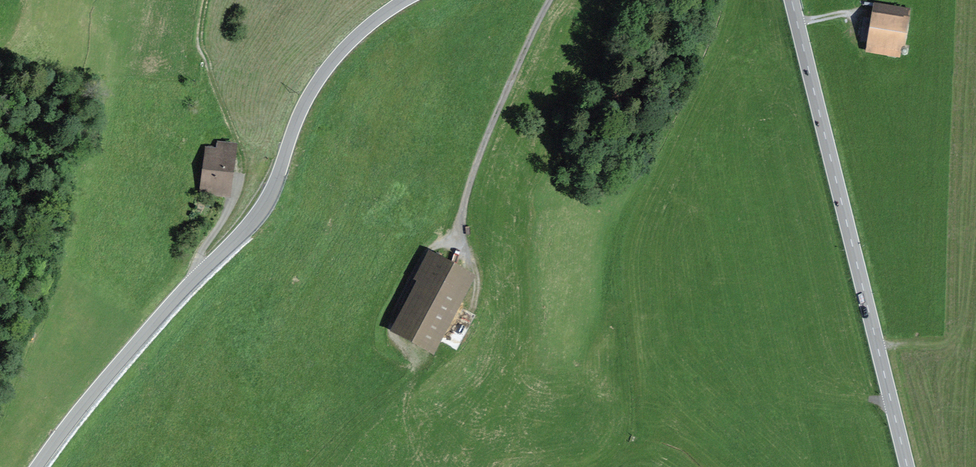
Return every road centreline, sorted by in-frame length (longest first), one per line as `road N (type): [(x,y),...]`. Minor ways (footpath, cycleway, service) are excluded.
road 1 (secondary): [(408,0),(338,55),(300,113),(252,223),(113,371),(37,466)]
road 2 (primary): [(792,0),(907,466)]
road 3 (track): [(464,250),(463,211),(477,162),(550,0)]

